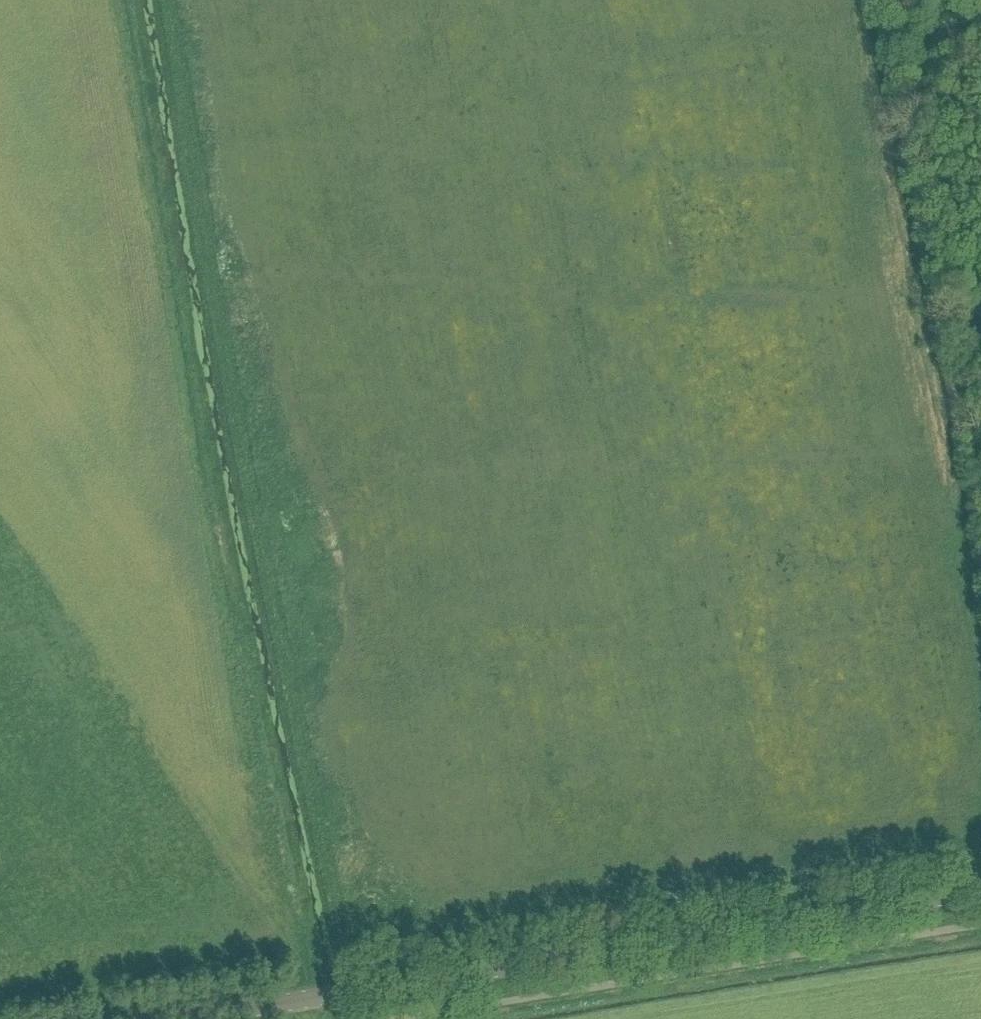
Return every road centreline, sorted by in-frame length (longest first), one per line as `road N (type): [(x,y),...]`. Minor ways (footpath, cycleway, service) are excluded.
road 1 (tertiary): [(188,1018),(980,893)]

